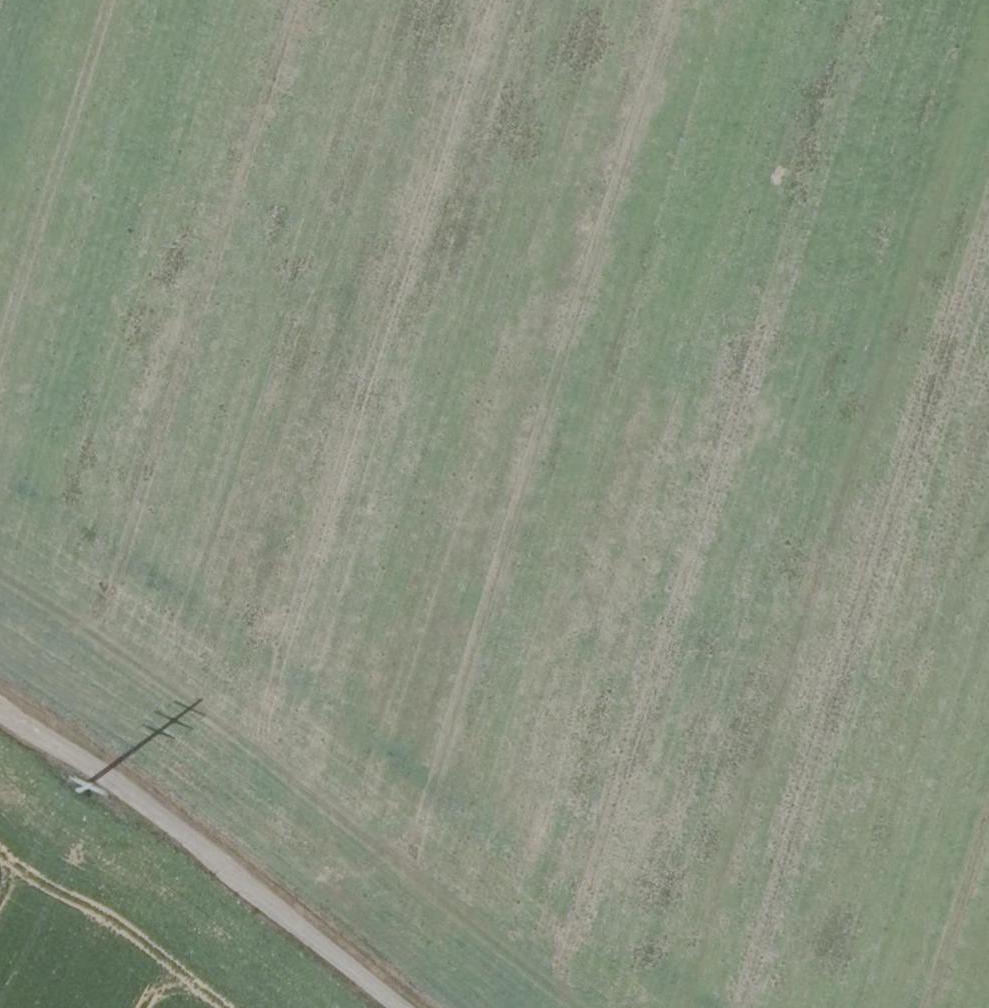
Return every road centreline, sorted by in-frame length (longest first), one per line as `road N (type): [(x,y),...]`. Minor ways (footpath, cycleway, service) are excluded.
road 1 (track): [(0,706),(101,771),(405,1007)]

